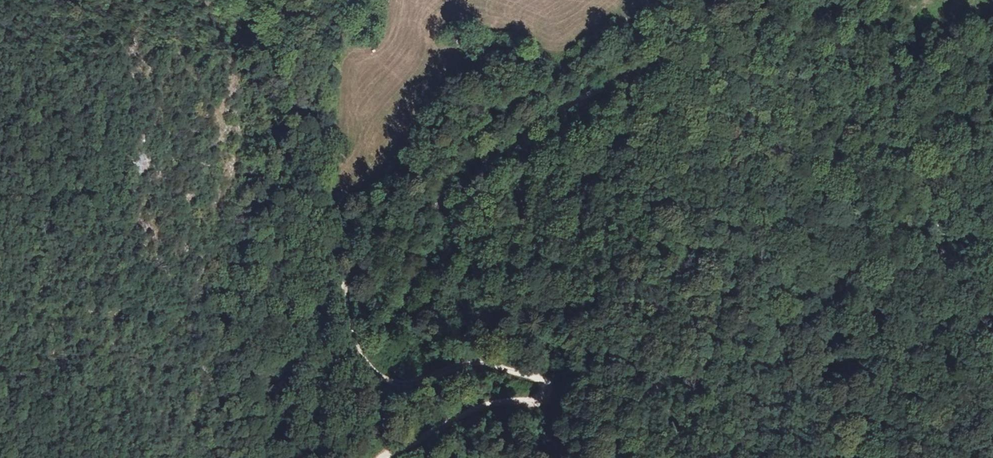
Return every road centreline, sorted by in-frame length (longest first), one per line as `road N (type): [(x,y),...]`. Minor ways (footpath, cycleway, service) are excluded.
road 1 (track): [(448,197),(396,221),(354,259),(345,299),(354,344),(385,377),(414,378),(467,358),(531,373),(534,382),(528,391),(477,402),(380,457)]
road 2 (track): [(992,319),(953,277),(899,131),(883,0)]
road 3 (track): [(657,56),(564,108),(448,197)]

